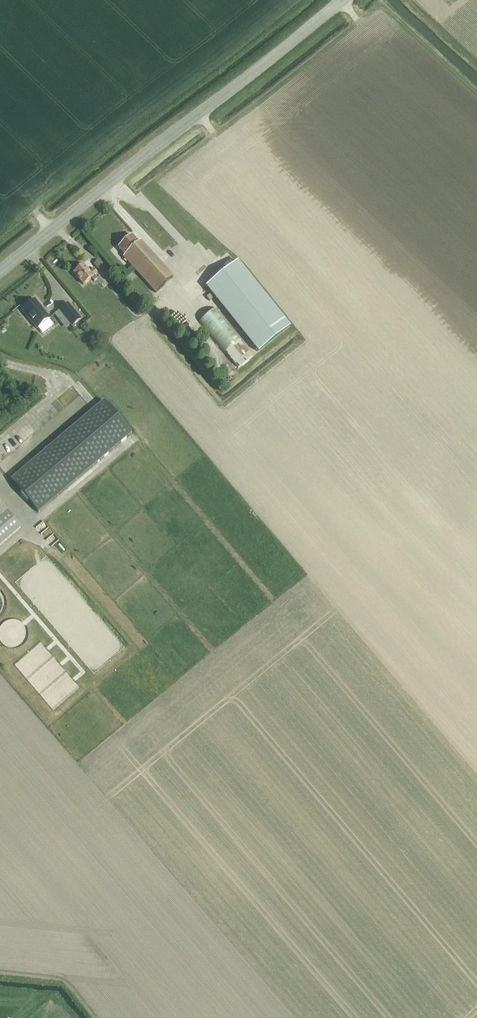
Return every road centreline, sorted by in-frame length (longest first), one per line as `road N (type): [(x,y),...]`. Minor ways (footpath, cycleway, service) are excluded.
road 1 (unclassified): [(343,0),(0,272)]

